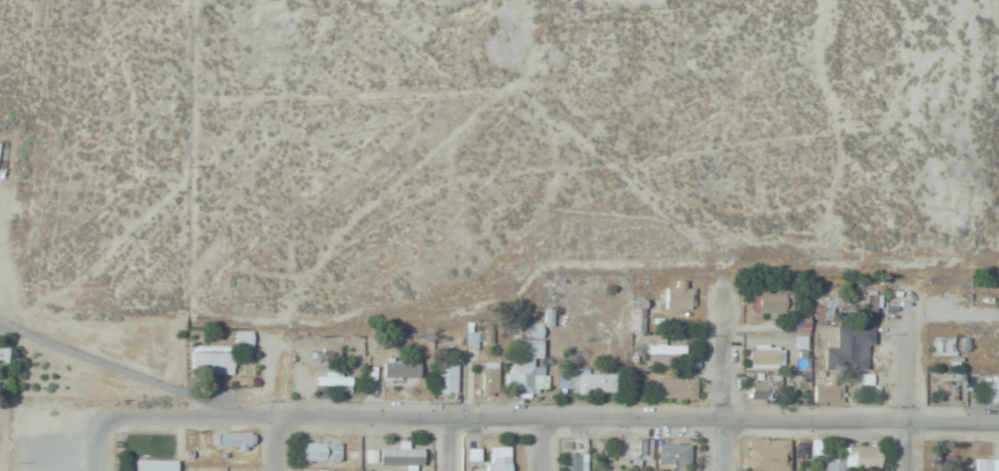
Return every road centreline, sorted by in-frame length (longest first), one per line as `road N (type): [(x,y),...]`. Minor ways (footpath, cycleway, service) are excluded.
road 1 (residential): [(998,428),(275,416),(103,423)]
road 2 (residential): [(724,470),(723,279)]
road 3 (residential): [(908,470),(909,282)]
road 4 (residential): [(275,470),(276,335)]

